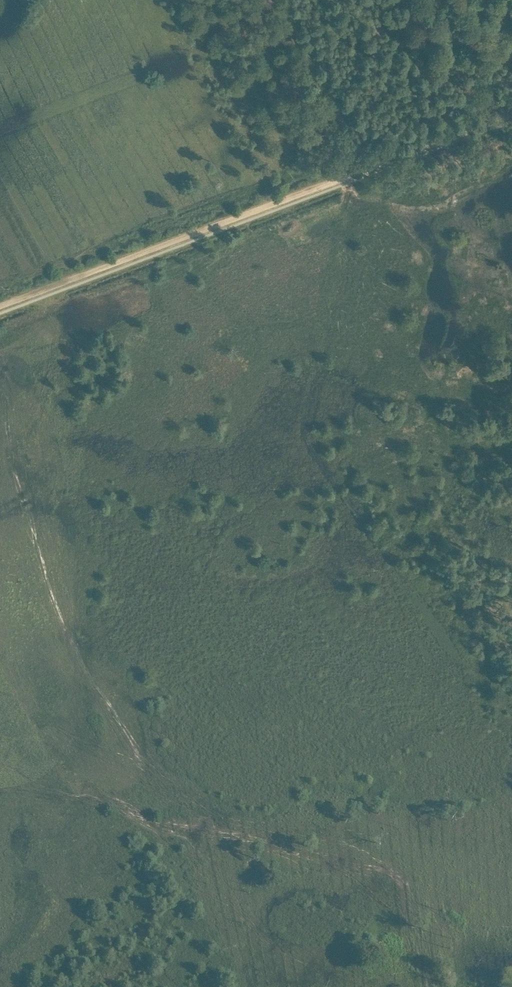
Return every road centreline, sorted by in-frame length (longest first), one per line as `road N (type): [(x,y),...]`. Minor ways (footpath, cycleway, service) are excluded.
road 1 (track): [(371,169),(0,305)]
road 2 (track): [(371,169),(277,0)]
road 3 (track): [(511,115),(371,169)]

